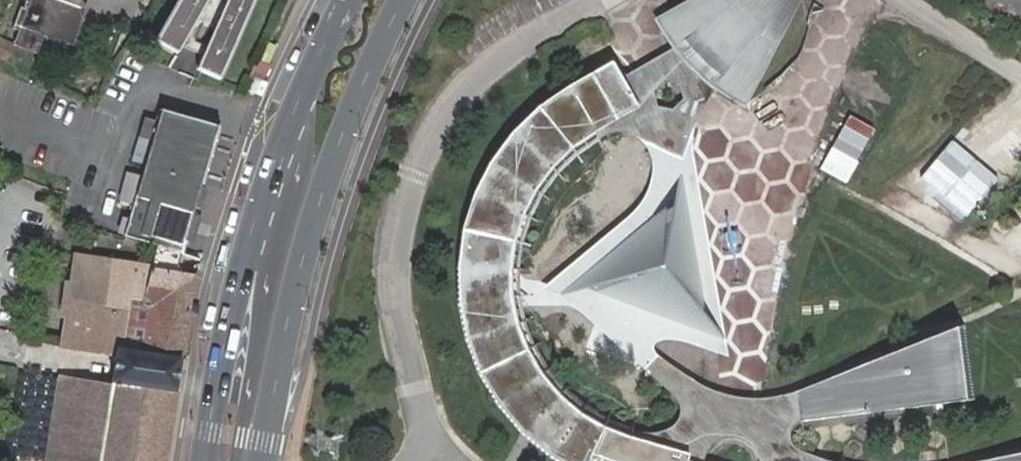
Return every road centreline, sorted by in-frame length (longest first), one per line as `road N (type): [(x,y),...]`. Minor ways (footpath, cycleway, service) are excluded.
road 1 (secondary): [(261,460),(287,322),(329,177),(403,0)]
road 2 (secondary): [(305,90),(241,267),(204,460)]
road 3 (secondary): [(305,90),(306,155),(267,275),(245,460)]

